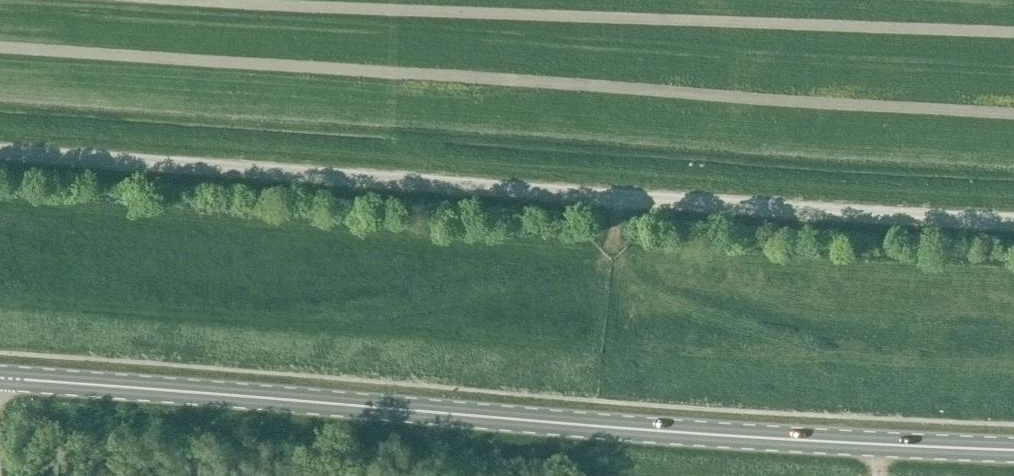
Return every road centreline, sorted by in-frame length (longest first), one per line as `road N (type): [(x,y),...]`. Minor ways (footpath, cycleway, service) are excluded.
road 1 (primary): [(1013,449),(0,378)]
road 2 (unclassified): [(1013,216),(0,155)]

